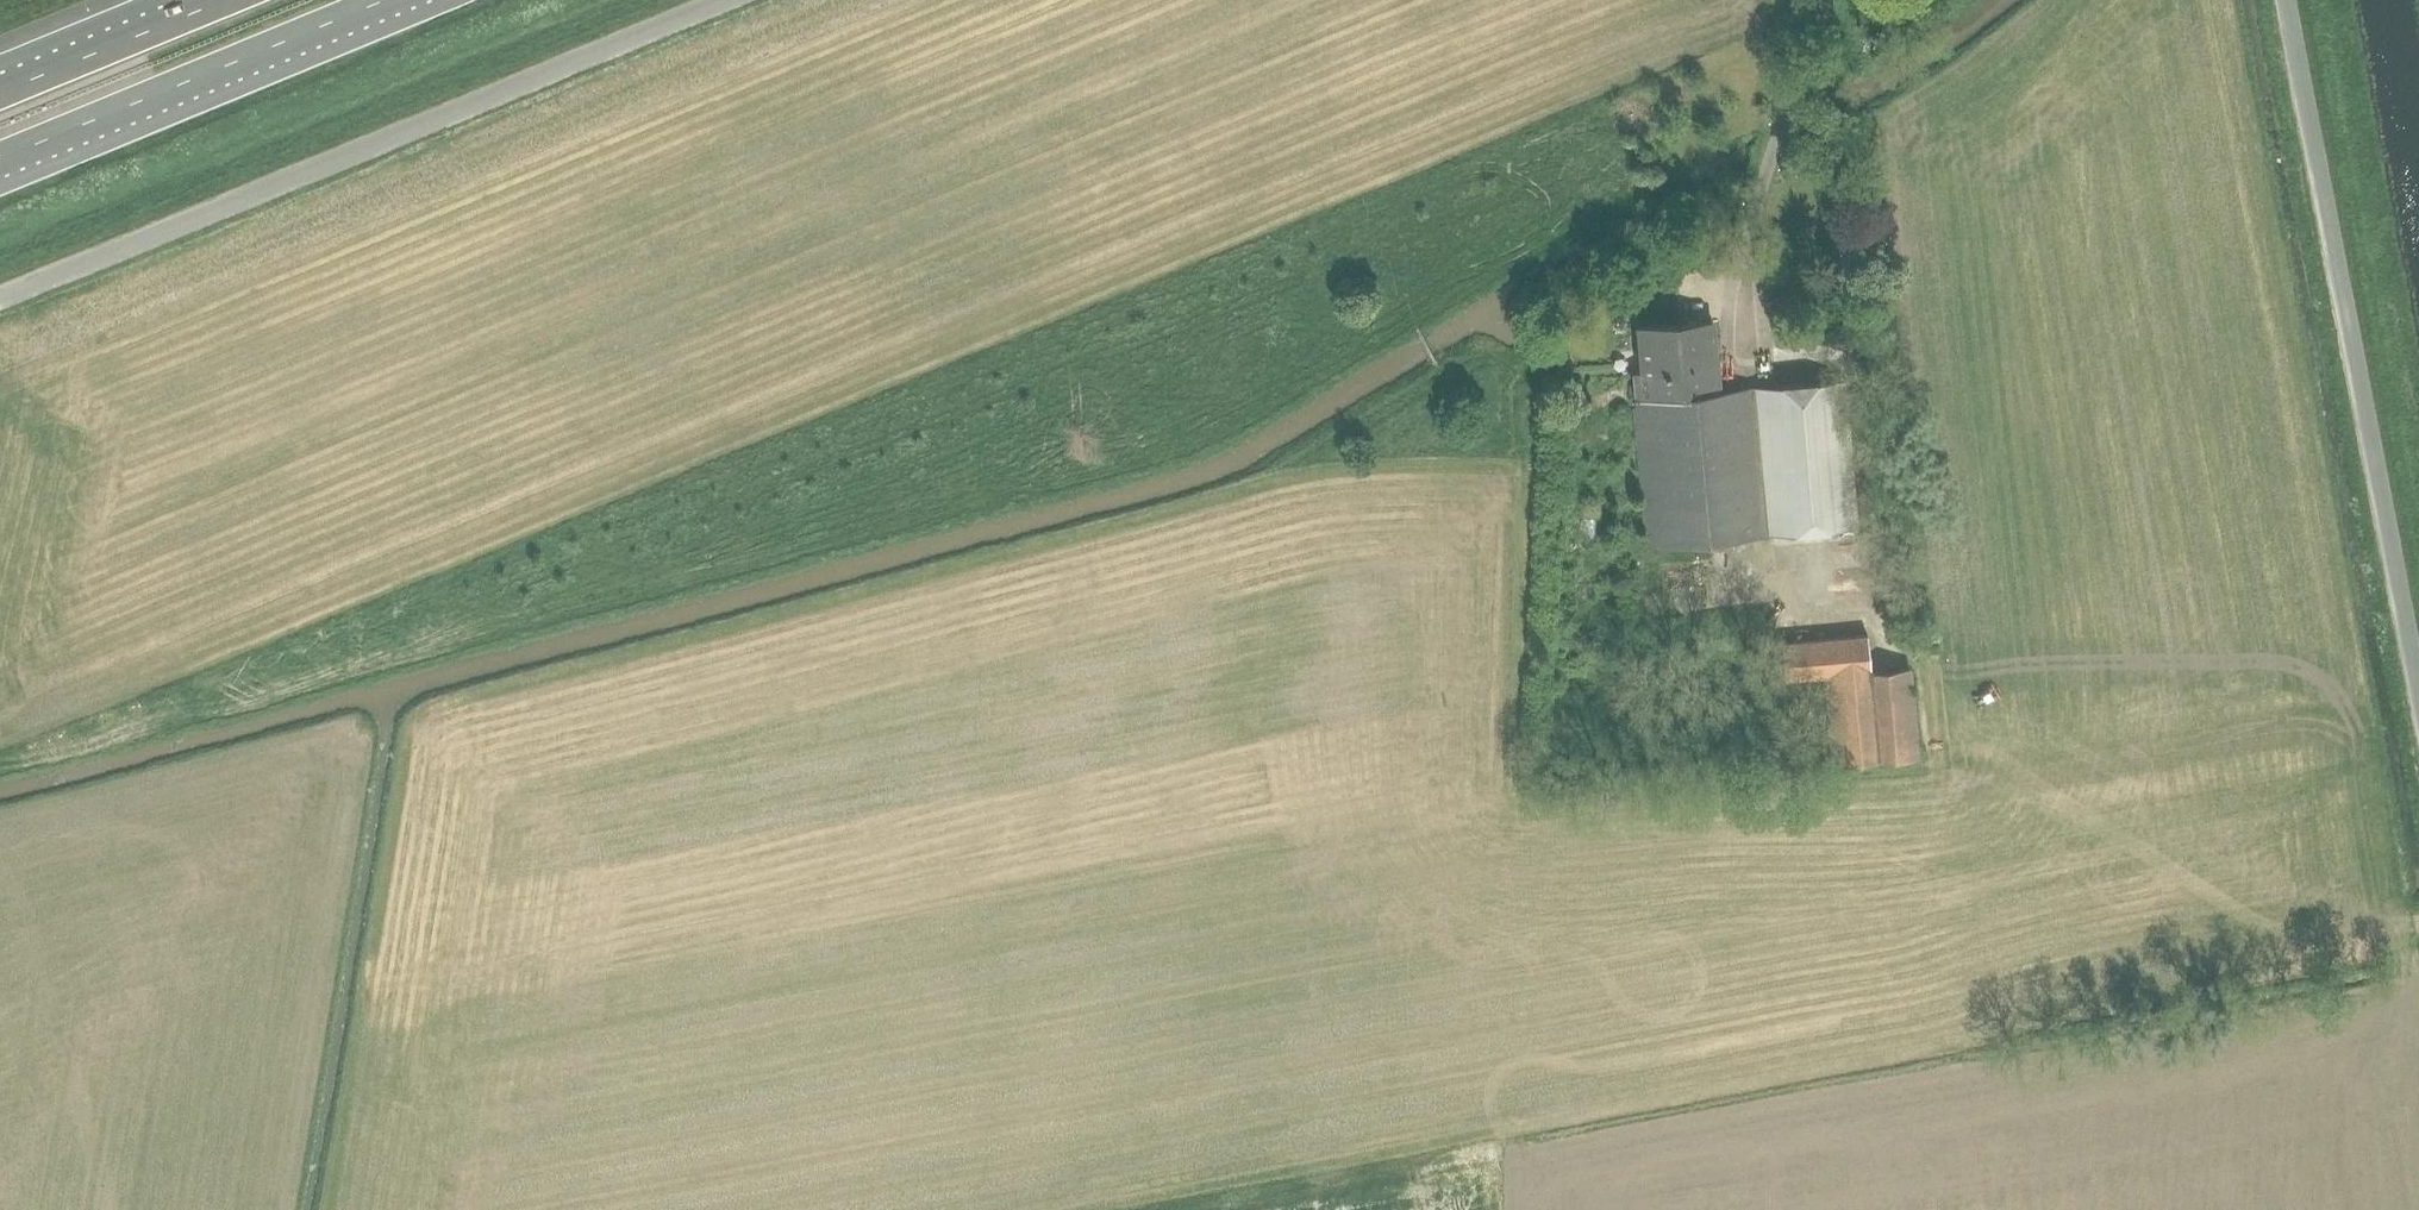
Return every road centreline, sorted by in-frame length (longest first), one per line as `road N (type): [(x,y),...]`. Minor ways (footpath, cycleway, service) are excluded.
road 1 (unclassified): [(0,299),(723,0)]
road 2 (unclassified): [(2288,0),(2418,686)]
road 3 (motorway): [(0,160),(389,0)]
road 4 (motorway): [(226,0),(0,93)]

